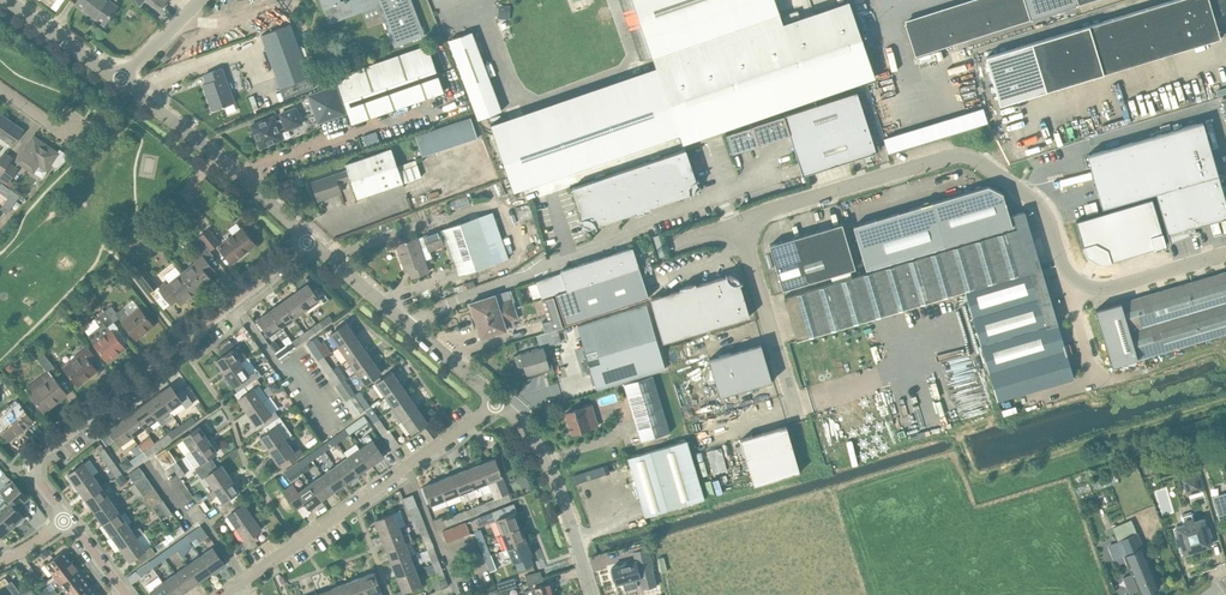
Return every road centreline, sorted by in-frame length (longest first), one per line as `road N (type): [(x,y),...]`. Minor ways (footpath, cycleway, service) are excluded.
road 1 (unclassified): [(1225,255),(1091,287),(1062,266),(1035,202),(966,157),(739,223)]
road 2 (residential): [(64,520),(34,474),(42,452),(310,242)]
road 3 (residential): [(224,594),(498,399)]
road 4 (tertiary): [(310,242),(117,81)]
road 5 (tertiary): [(498,399),(310,242)]
road 6 (tertiary): [(592,594),(546,460),(498,399)]
road 7 (unclassified): [(739,223),(794,413)]
road 8 (tertiary): [(117,81),(9,0)]

